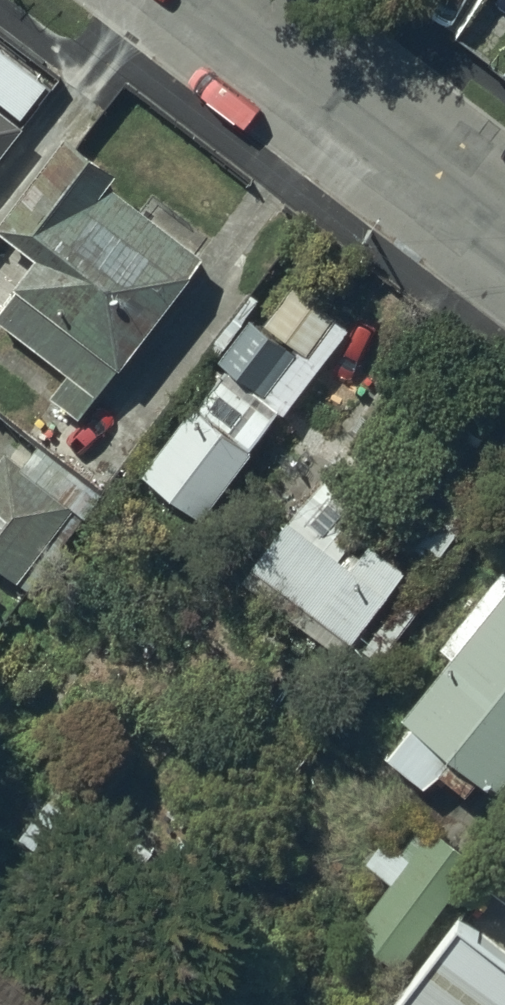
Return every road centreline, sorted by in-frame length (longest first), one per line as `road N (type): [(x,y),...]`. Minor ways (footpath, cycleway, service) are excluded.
road 1 (unclassified): [(504,246),(184,0)]

